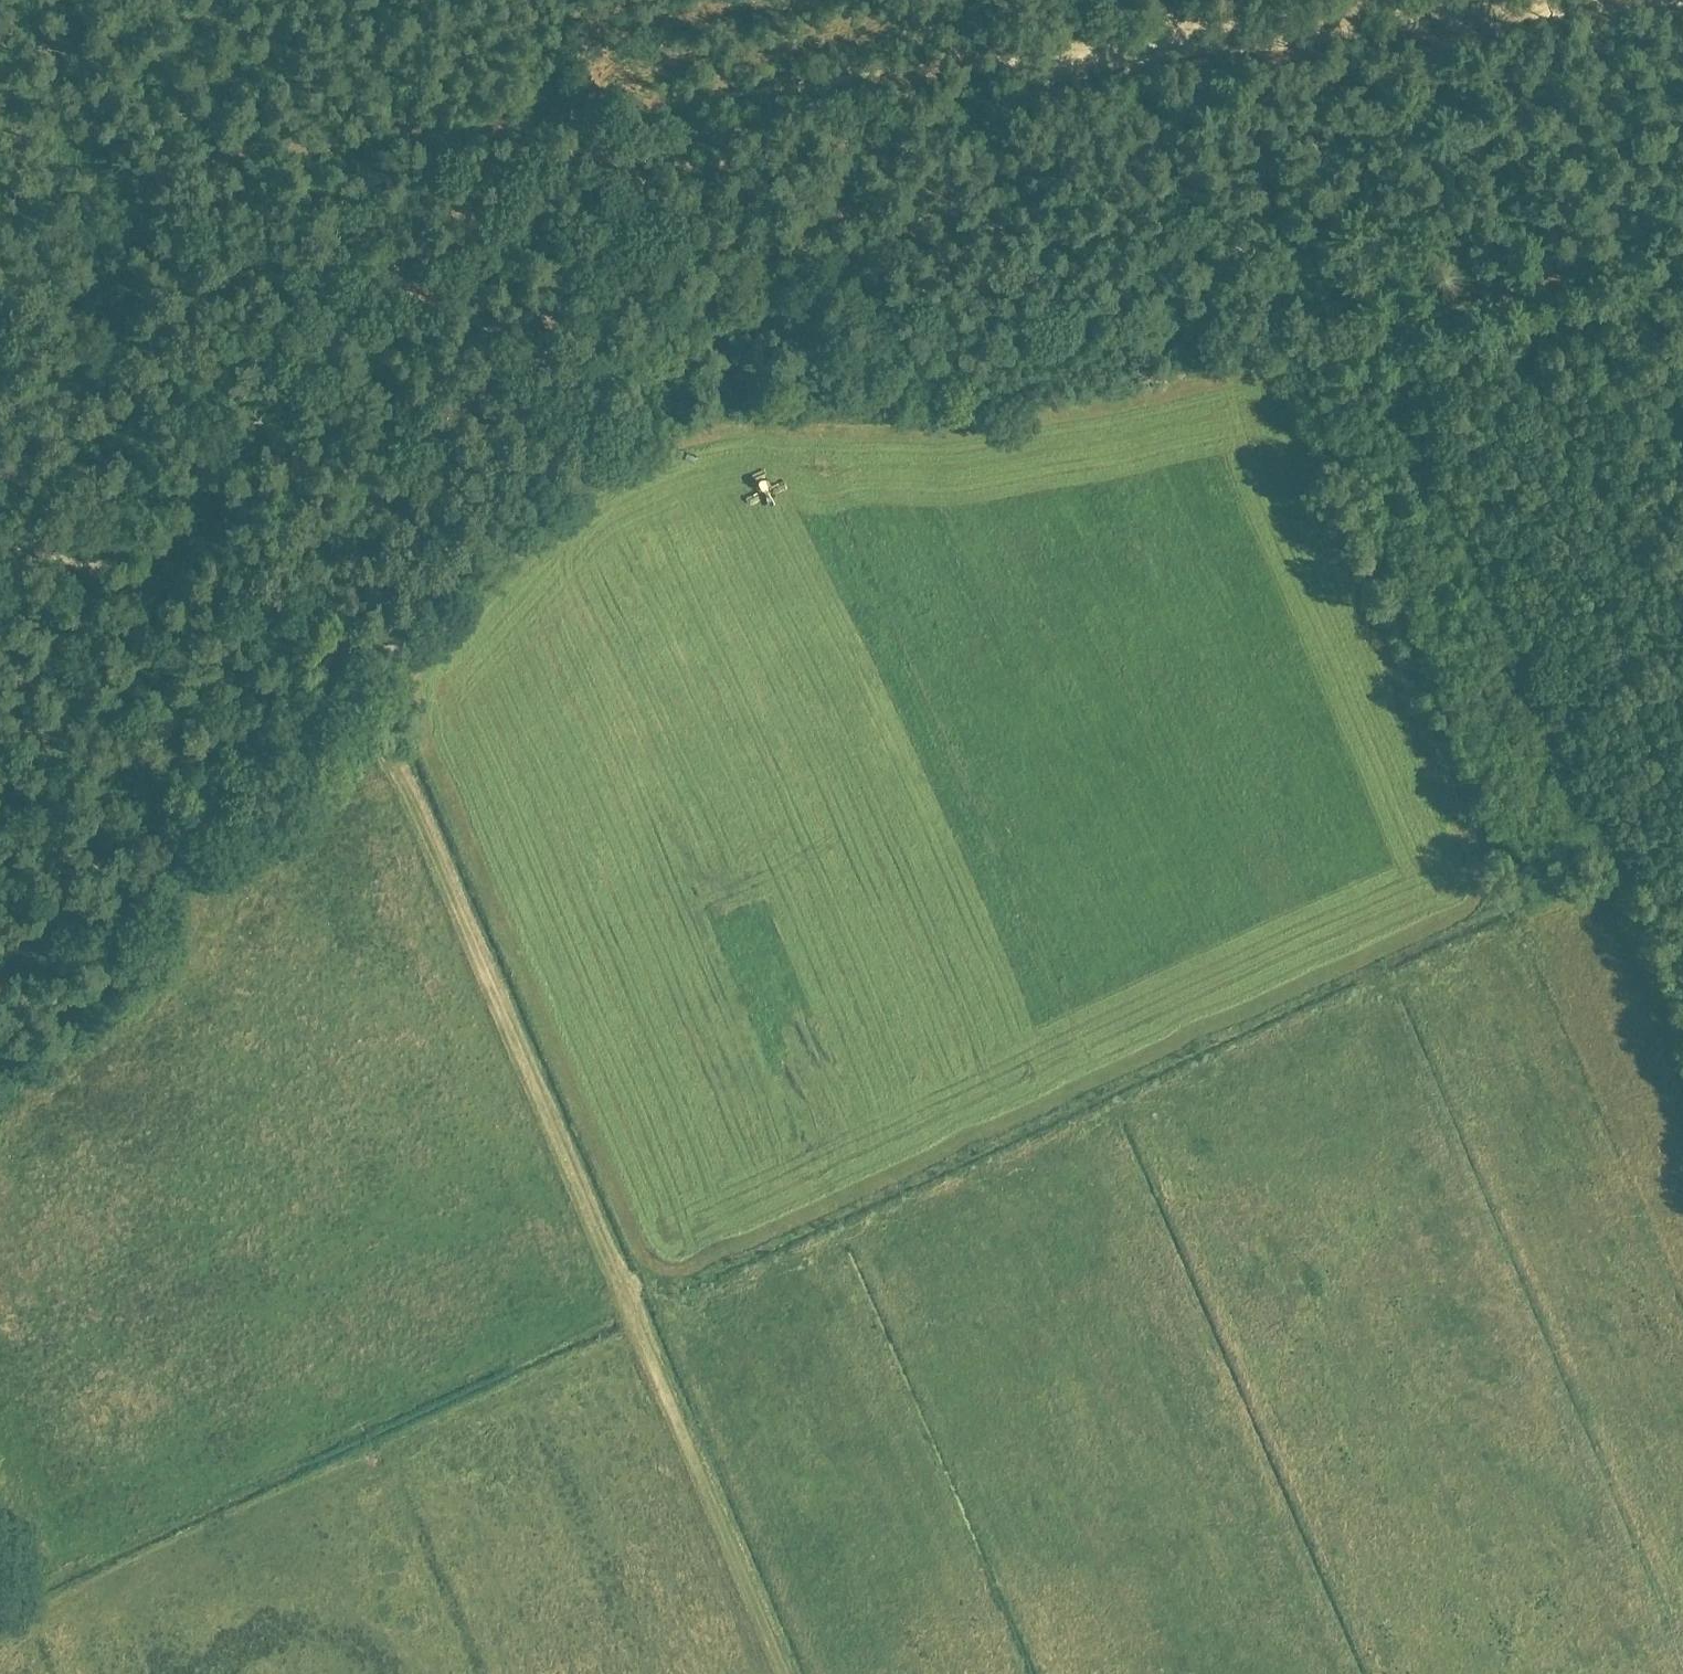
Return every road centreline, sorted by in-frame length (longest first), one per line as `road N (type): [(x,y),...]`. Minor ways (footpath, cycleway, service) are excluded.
road 1 (track): [(0,536),(267,626),(294,640),(359,710),(386,754),(781,1673)]
road 2 (track): [(0,387),(128,252),(146,171),(1194,41)]
road 3 (track): [(0,602),(41,749),(50,940),(35,981),(0,1013)]
road 4 (track): [(1194,41),(1559,0)]

